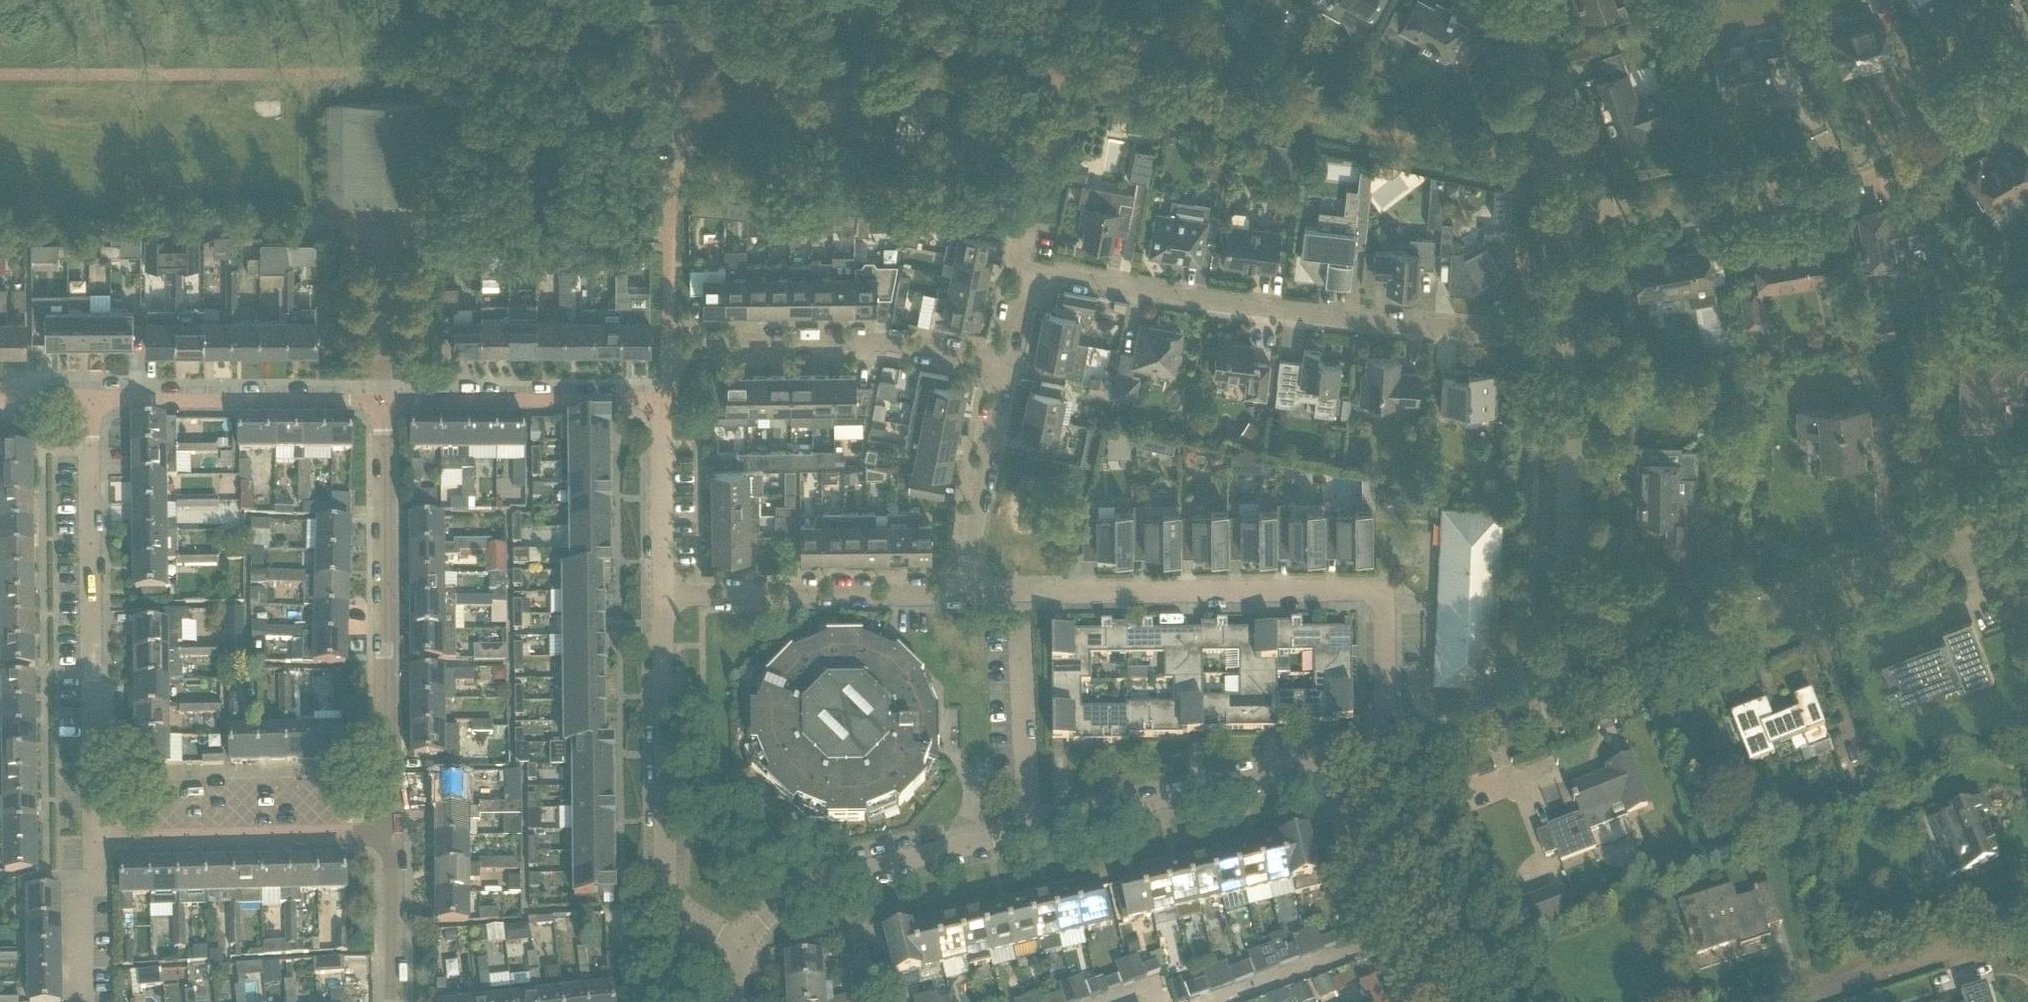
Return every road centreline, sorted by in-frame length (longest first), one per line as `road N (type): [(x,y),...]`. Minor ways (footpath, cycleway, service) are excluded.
road 1 (unclassified): [(746,949),(773,910),(817,879),(1305,767)]
road 2 (residential): [(963,594),(1374,594),(1386,620),(1389,749)]
road 3 (residential): [(1568,332),(1220,310),(1026,270)]
road 4 (residential): [(2027,524),(1832,577),(1569,698)]
road 5 (residential): [(1575,200),(1739,177),(1922,123),(2027,72)]
road 6 (unclassified): [(90,400),(95,838)]
road 7 (residential): [(392,836),(384,762),(382,400)]
road 8 (residential): [(664,597),(663,887),(669,905),(746,949)]
road 9 (residential): [(1569,698),(1562,665),(1568,332)]
road 10 (residential): [(1007,365),(890,342),(668,346)]
road 11 (residential): [(664,597),(963,594)]
road 12 (unclassified): [(95,838),(392,836)]
road 13 (residential): [(382,400),(90,400)]
road 14 (residential): [(382,400),(661,400)]
road 15 (residential): [(1769,983),(2027,909)]
road 16 (residential): [(1433,1001),(1305,767)]
road 17 (residential): [(963,594),(1007,365)]
road 18 (residential): [(1575,200),(1566,102),(1522,0)]
road 19 (residential): [(661,400),(664,597)]
road 20 (residential): [(1569,698),(1389,749)]
road 21 (residential): [(668,346),(673,176)]
road 22 (unclassified): [(393,1001),(392,836)]
road 23 (unclassified): [(81,994),(78,916),(96,882),(95,838)]
road 24 (residential): [(1568,332),(1575,200)]

